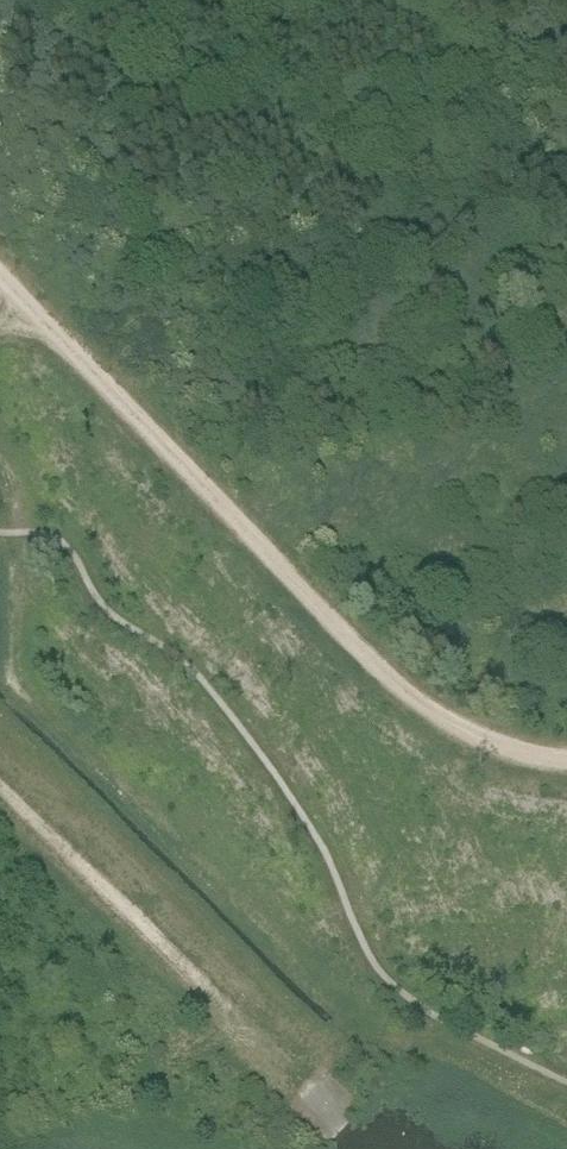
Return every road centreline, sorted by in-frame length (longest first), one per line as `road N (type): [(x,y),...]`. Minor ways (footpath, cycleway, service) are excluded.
road 1 (track): [(0,290),(429,715),(566,758)]
road 2 (track): [(370,1148),(0,787)]

